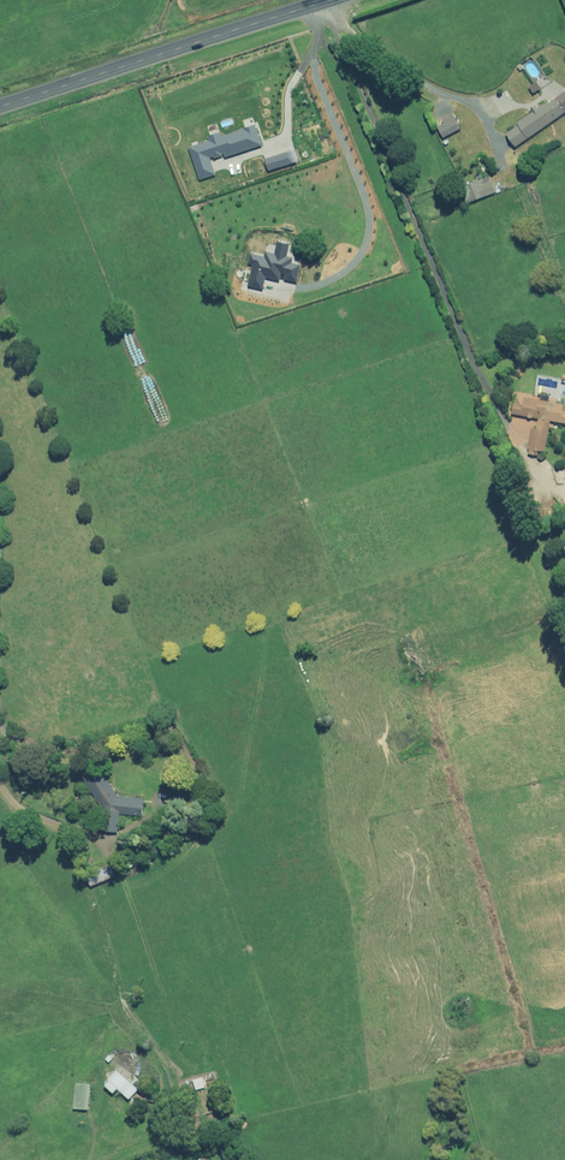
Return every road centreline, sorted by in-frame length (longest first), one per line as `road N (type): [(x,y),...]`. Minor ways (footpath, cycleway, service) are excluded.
road 1 (tertiary): [(0,107),(330,0)]

